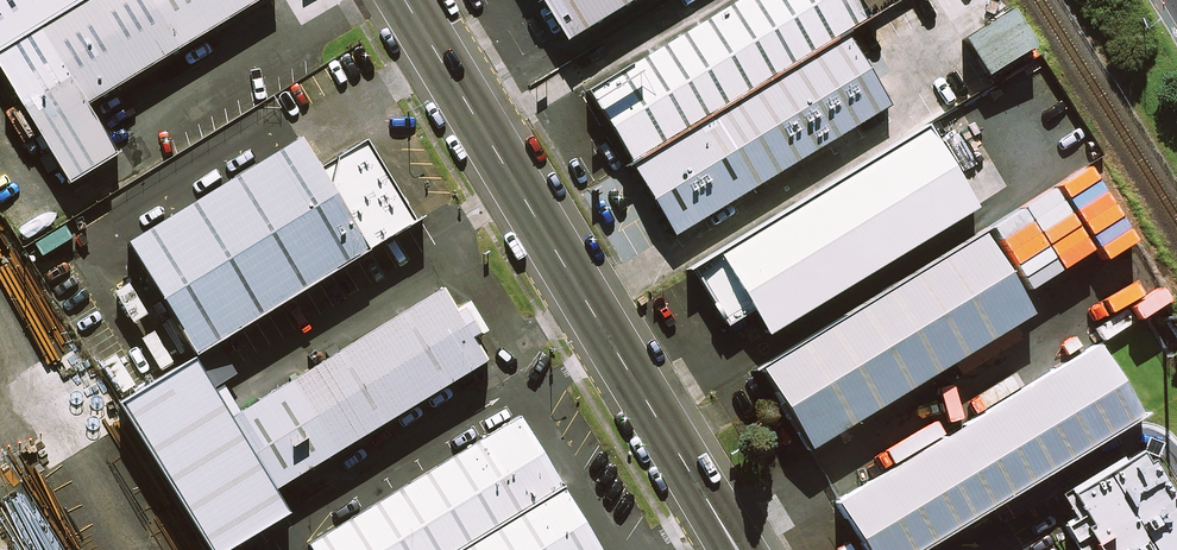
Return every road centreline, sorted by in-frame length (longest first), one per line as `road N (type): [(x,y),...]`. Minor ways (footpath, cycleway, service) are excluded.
road 1 (tertiary): [(737,549),(405,0)]

